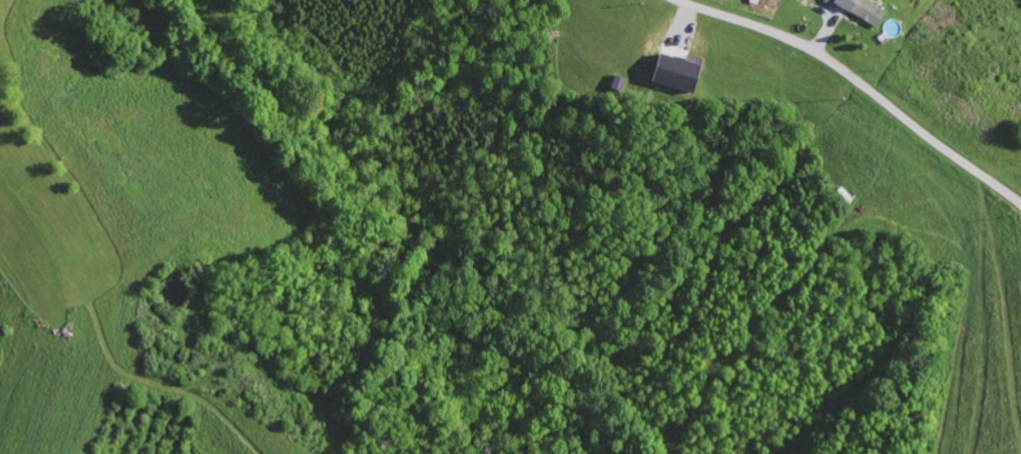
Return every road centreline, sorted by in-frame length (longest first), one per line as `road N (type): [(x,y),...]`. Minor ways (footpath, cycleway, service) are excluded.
road 1 (residential): [(669,0),(783,37),(838,67),(1020,202)]

